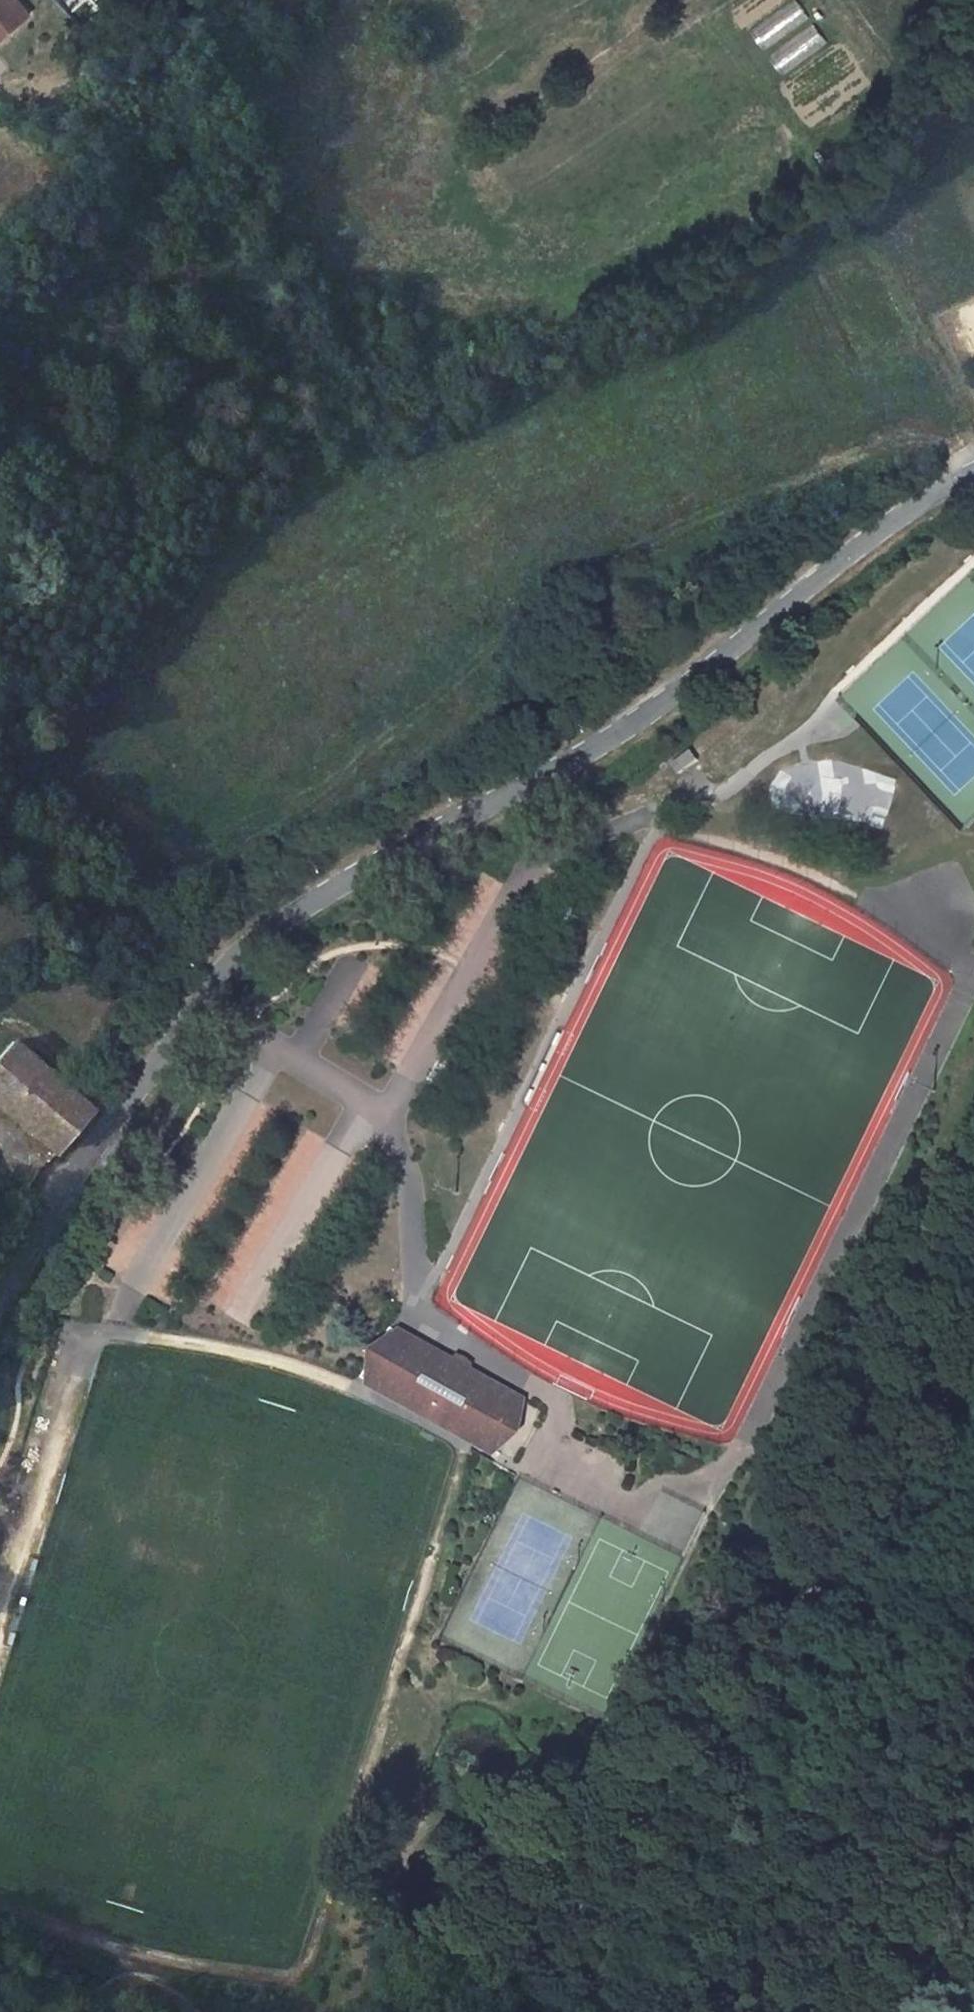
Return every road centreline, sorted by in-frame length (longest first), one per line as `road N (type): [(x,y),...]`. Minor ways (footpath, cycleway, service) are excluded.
road 1 (unclassified): [(0,1297),(16,1258),(235,963),(318,900),(620,736),(973,466)]

